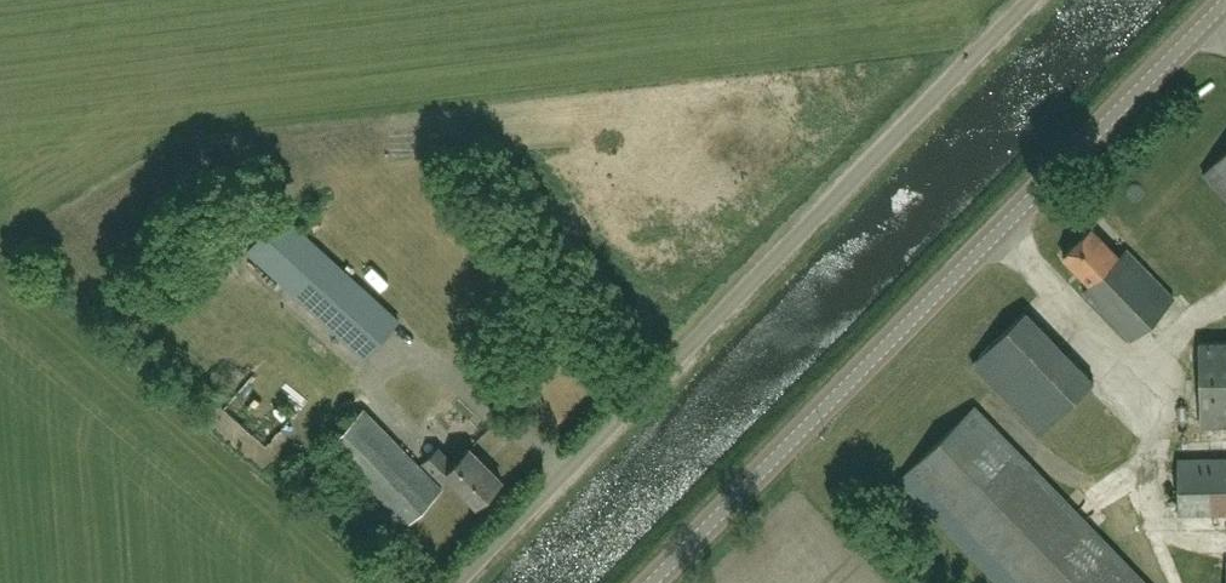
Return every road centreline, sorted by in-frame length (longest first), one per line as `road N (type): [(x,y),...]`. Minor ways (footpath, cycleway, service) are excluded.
road 1 (unclassified): [(456,582),(1032,0)]
road 2 (tertiary): [(661,582),(1225,11)]

